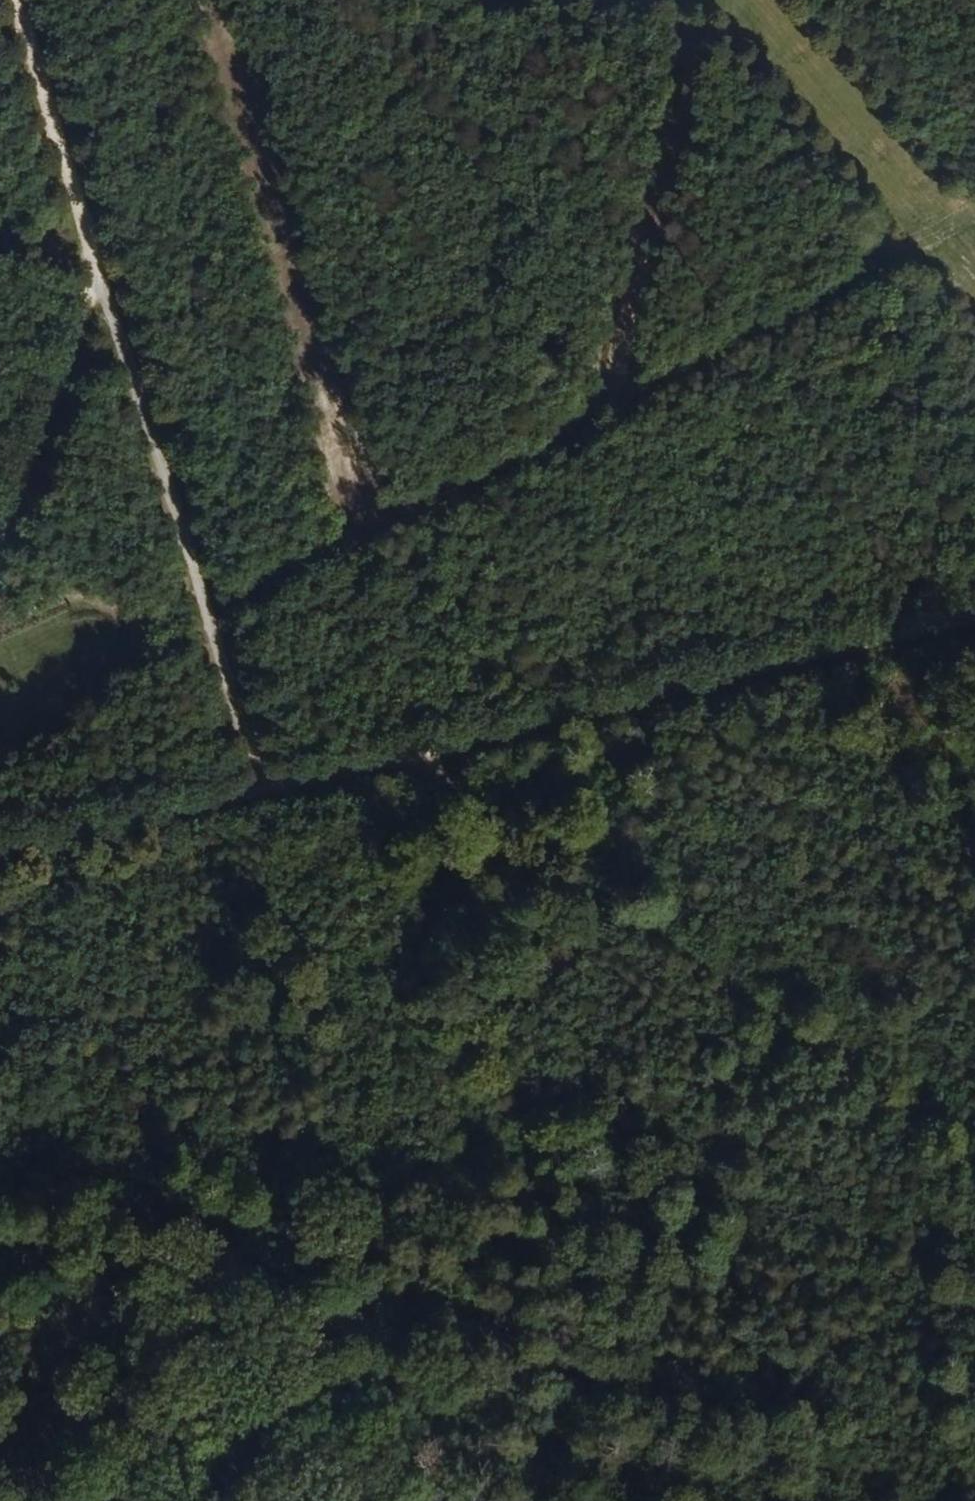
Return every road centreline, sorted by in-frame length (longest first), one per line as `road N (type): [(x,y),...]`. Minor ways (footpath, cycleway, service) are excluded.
road 1 (track): [(0,1360),(69,1500)]

